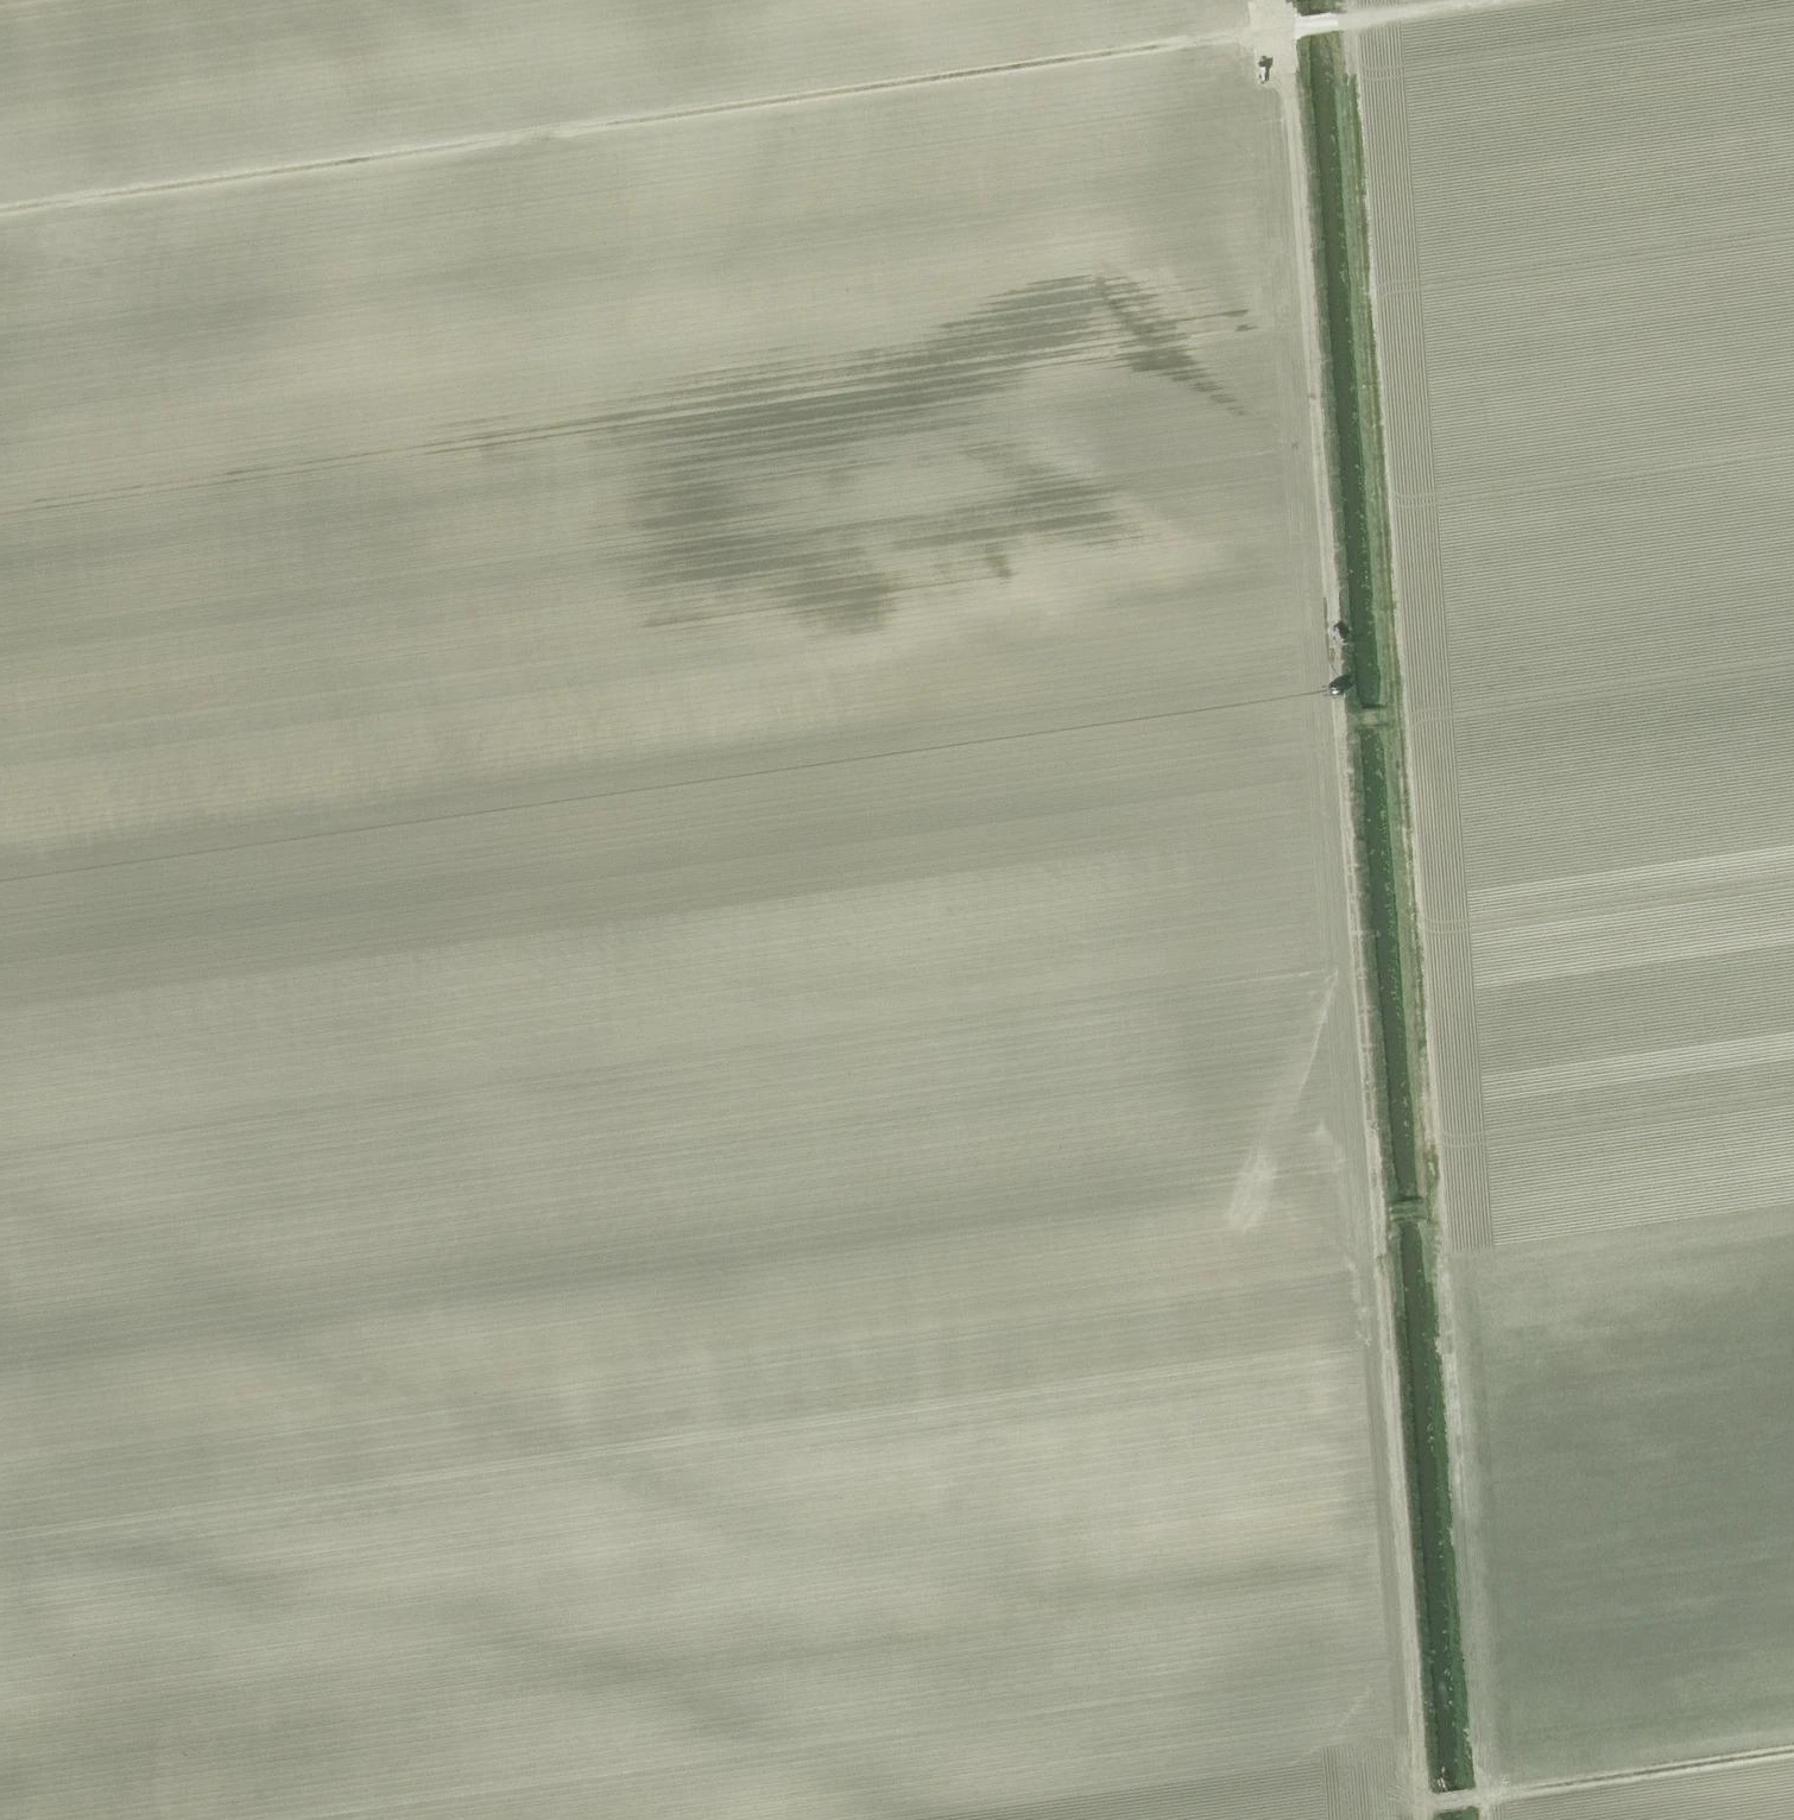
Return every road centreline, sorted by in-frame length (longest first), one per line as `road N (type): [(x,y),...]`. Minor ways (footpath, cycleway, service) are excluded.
road 1 (track): [(1385,1807),(1793,1750)]
road 2 (track): [(1281,26),(1460,0)]

